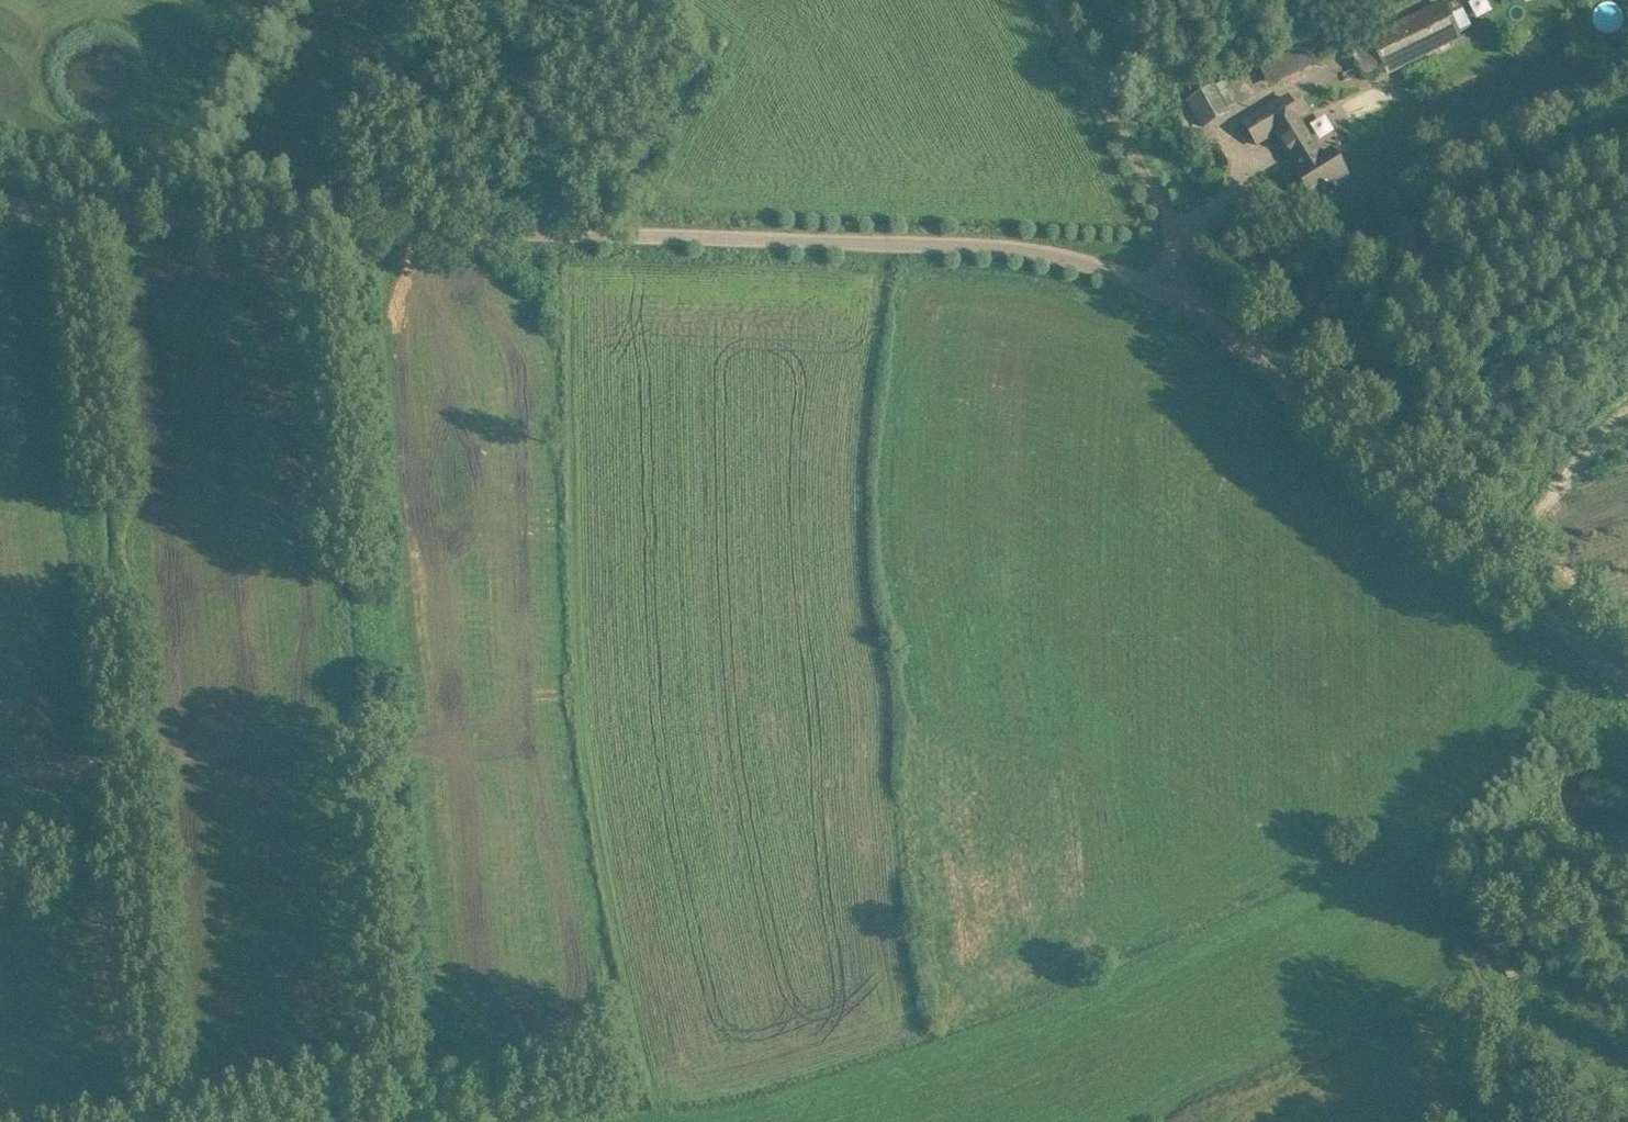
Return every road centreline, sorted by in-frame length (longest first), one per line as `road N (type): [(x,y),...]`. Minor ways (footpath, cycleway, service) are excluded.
road 1 (unclassified): [(1165,295),(1084,262),(1012,247),(0,209)]
road 2 (unclassified): [(1627,685),(1218,326),(1165,295)]
road 3 (unclassified): [(1165,295),(1175,258),(1169,221),(1049,0)]

